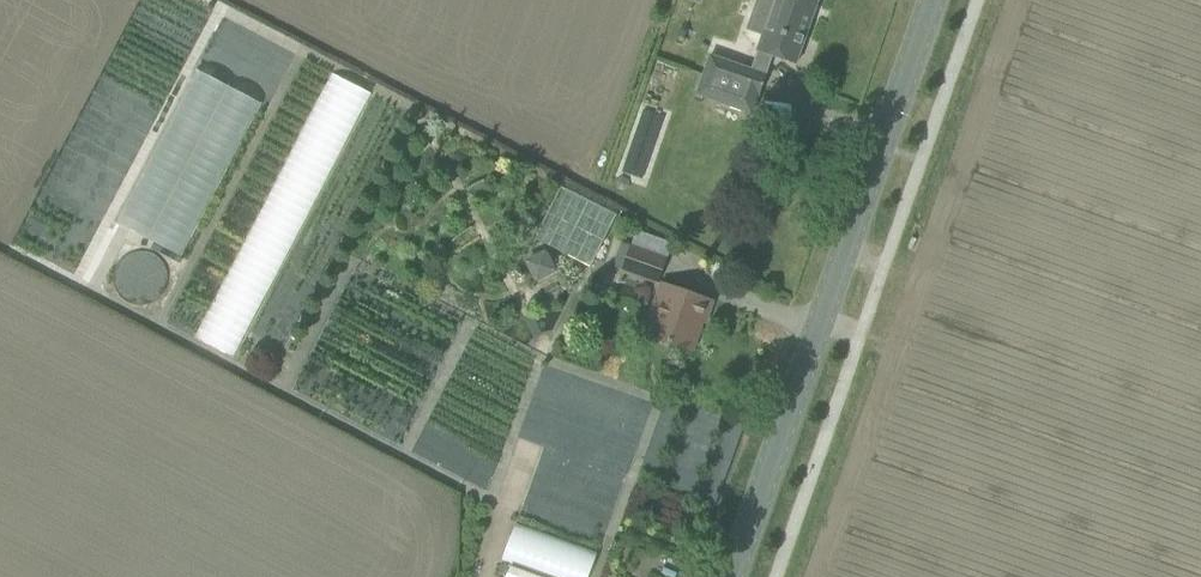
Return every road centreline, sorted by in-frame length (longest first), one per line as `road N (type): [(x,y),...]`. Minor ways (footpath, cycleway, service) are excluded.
road 1 (tertiary): [(728,576),(930,0)]

